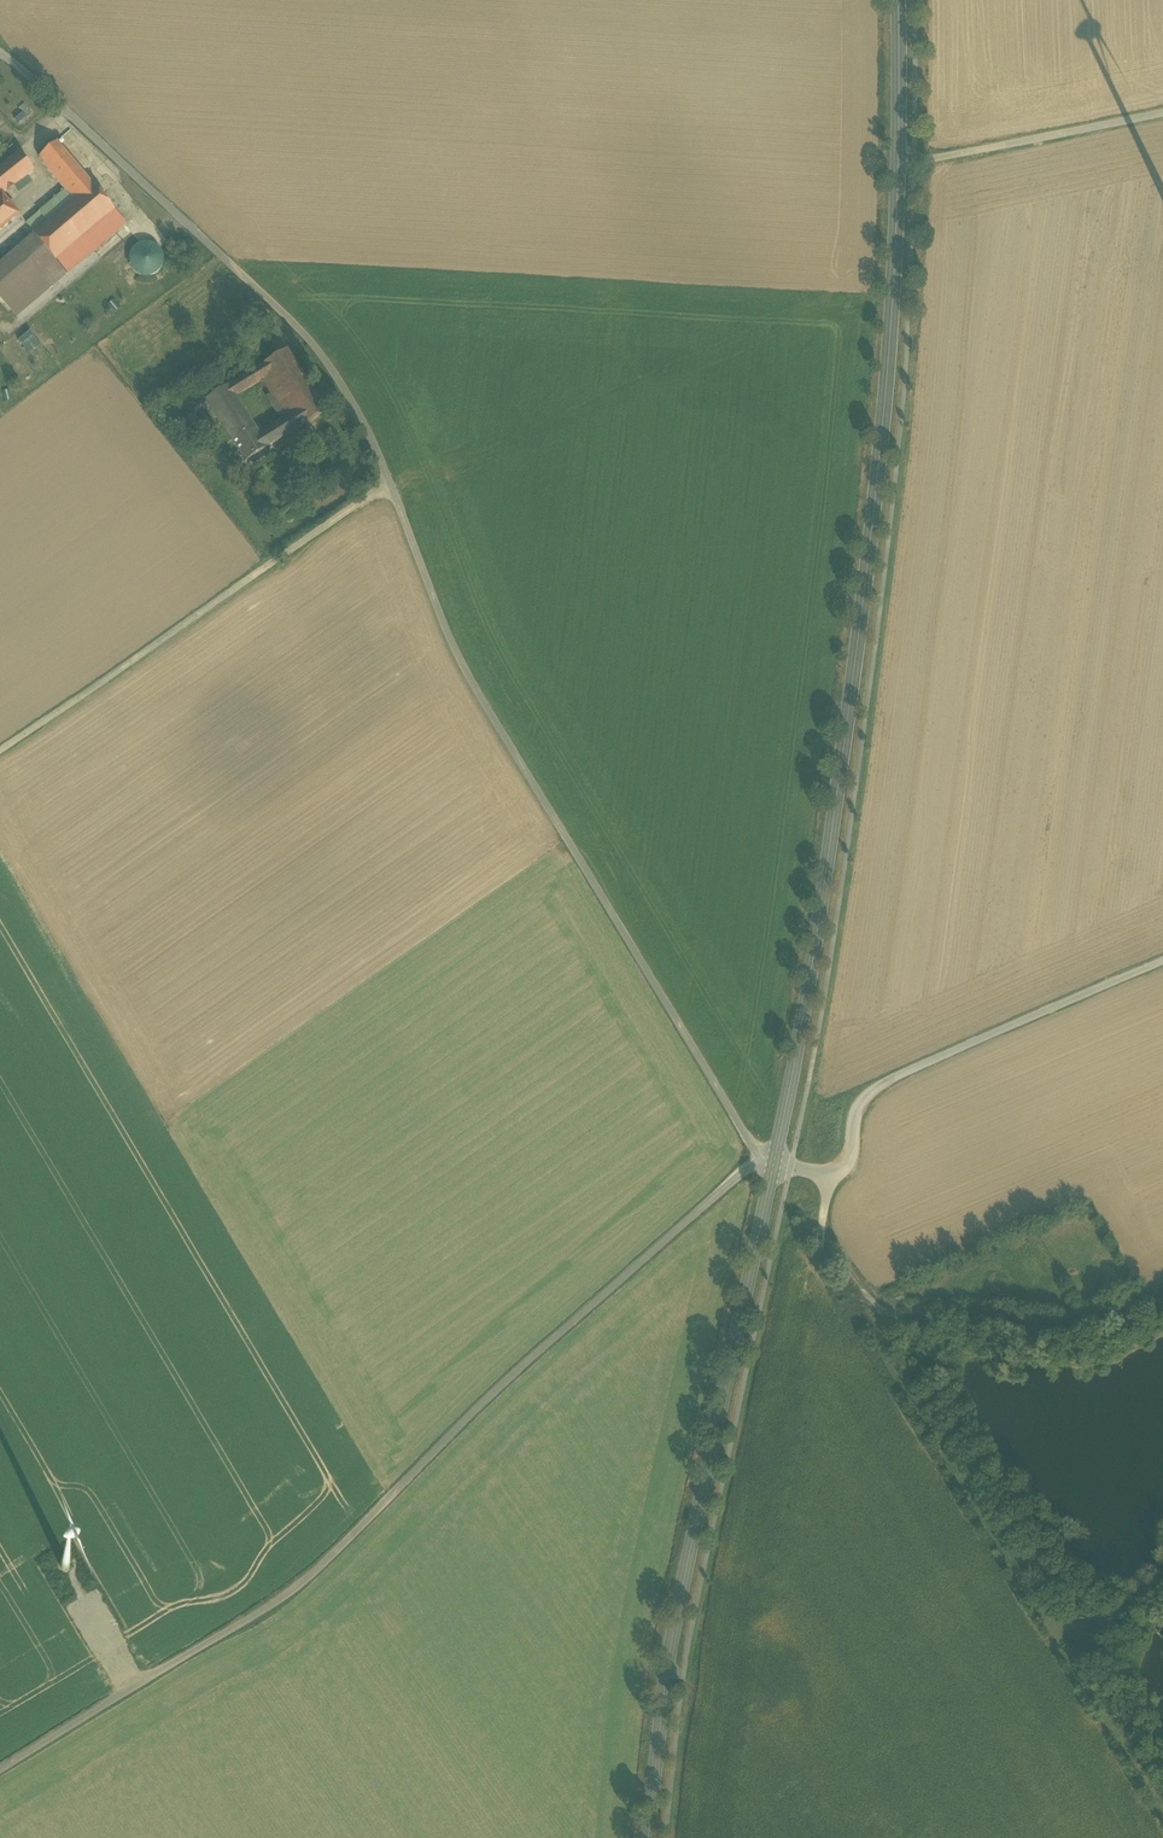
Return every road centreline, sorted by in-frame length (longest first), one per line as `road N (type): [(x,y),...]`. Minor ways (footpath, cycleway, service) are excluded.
road 1 (unclassified): [(773,1164),(758,1157),(463,668),(368,429),(326,361),(0,54)]
road 2 (secondary): [(773,1164),(831,867),(890,380),(898,0)]
road 3 (track): [(773,1164),(743,1169),(315,1558),(0,1763)]
road 4 (secondary): [(651,1837),(670,1653),(773,1164)]
road 5 (track): [(893,1317),(882,1334),(890,1369),(1162,1814)]
road 6 (unclassified): [(1162,958),(890,1080),(863,1098),(852,1120),(854,1151),(832,1176),(773,1164)]
road 7 (track): [(389,482),(0,750)]
road 8 (track): [(1162,1293),(1081,1324),(928,1311),(893,1317),(821,1229)]
road 9 (track): [(896,159),(949,157),(1162,114)]

